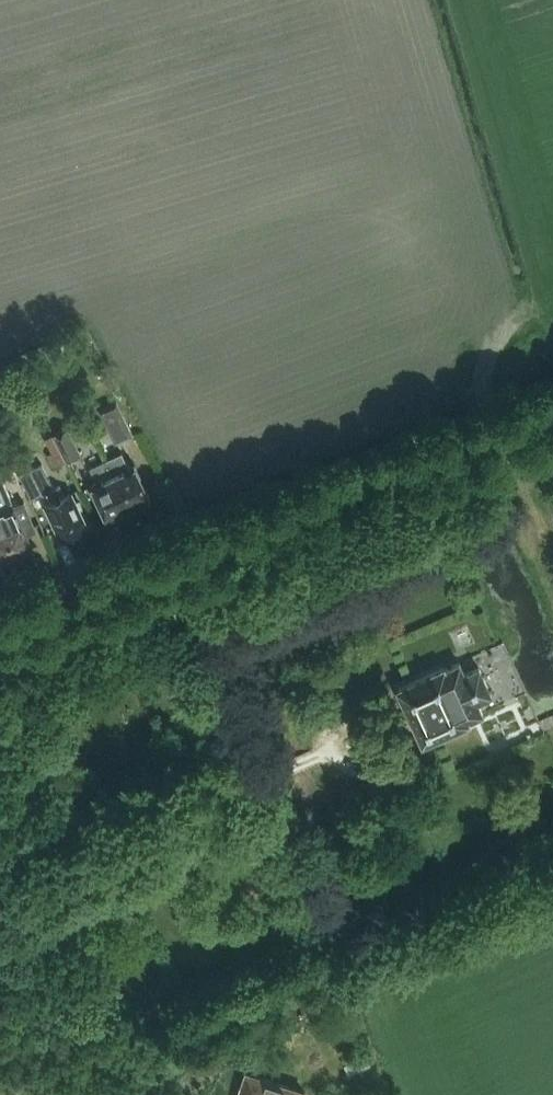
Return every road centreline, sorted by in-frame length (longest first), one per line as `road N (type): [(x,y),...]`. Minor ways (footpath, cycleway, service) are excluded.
road 1 (unclassified): [(0,625),(552,406)]

